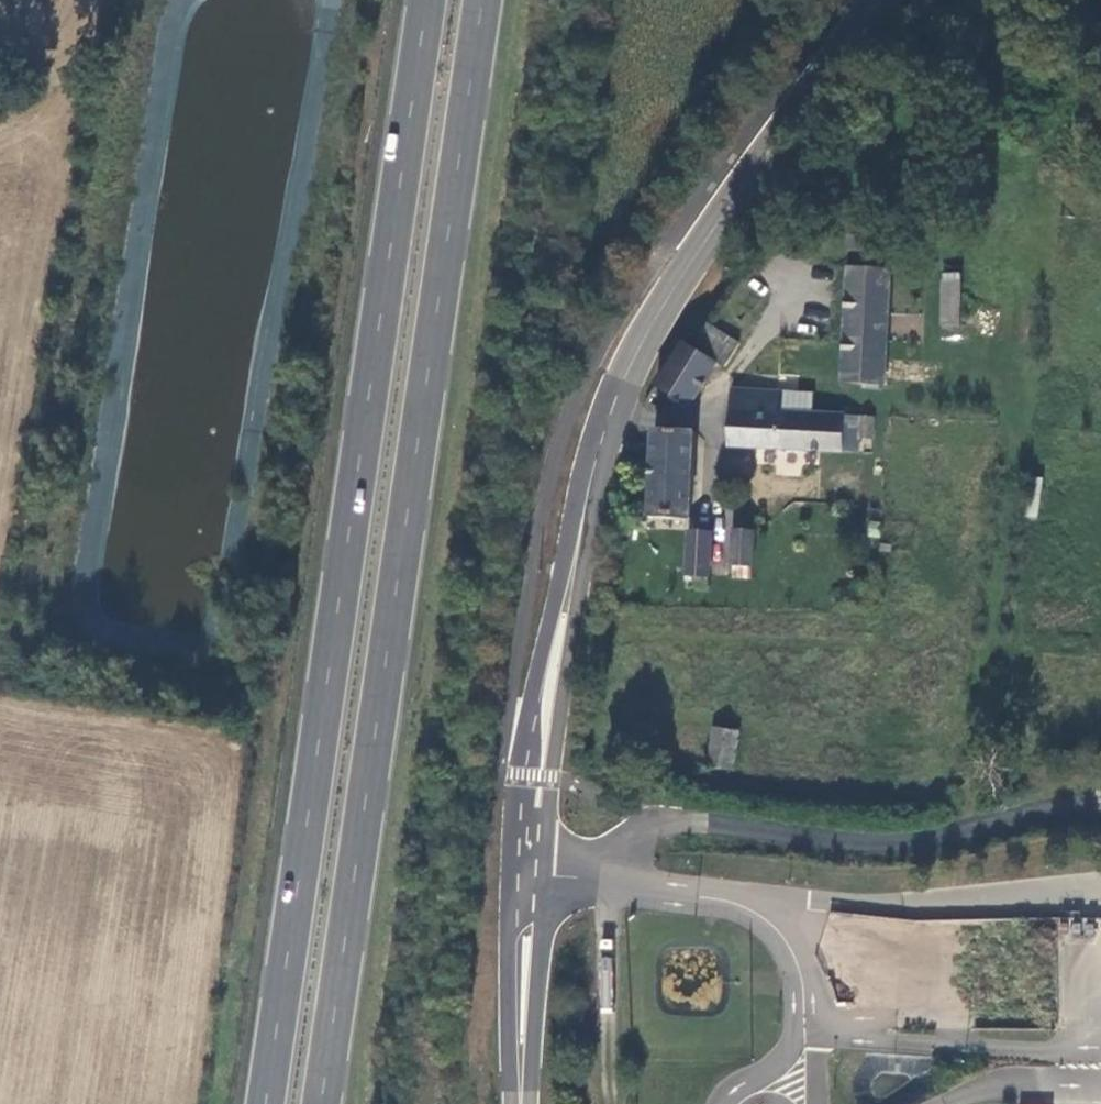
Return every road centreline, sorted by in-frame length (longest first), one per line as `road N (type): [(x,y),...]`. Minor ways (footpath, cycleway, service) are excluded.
road 1 (trunk): [(322,1103),(485,0)]
road 2 (trunk): [(427,0),(266,1103)]
road 3 (tertiary): [(531,870),(548,707),(599,449),(665,306),(888,0)]
road 4 (unclassified): [(531,870),(595,876),(647,832),(689,824),(924,838),(1100,801)]
road 5 (tertiary): [(519,1103),(531,870)]

